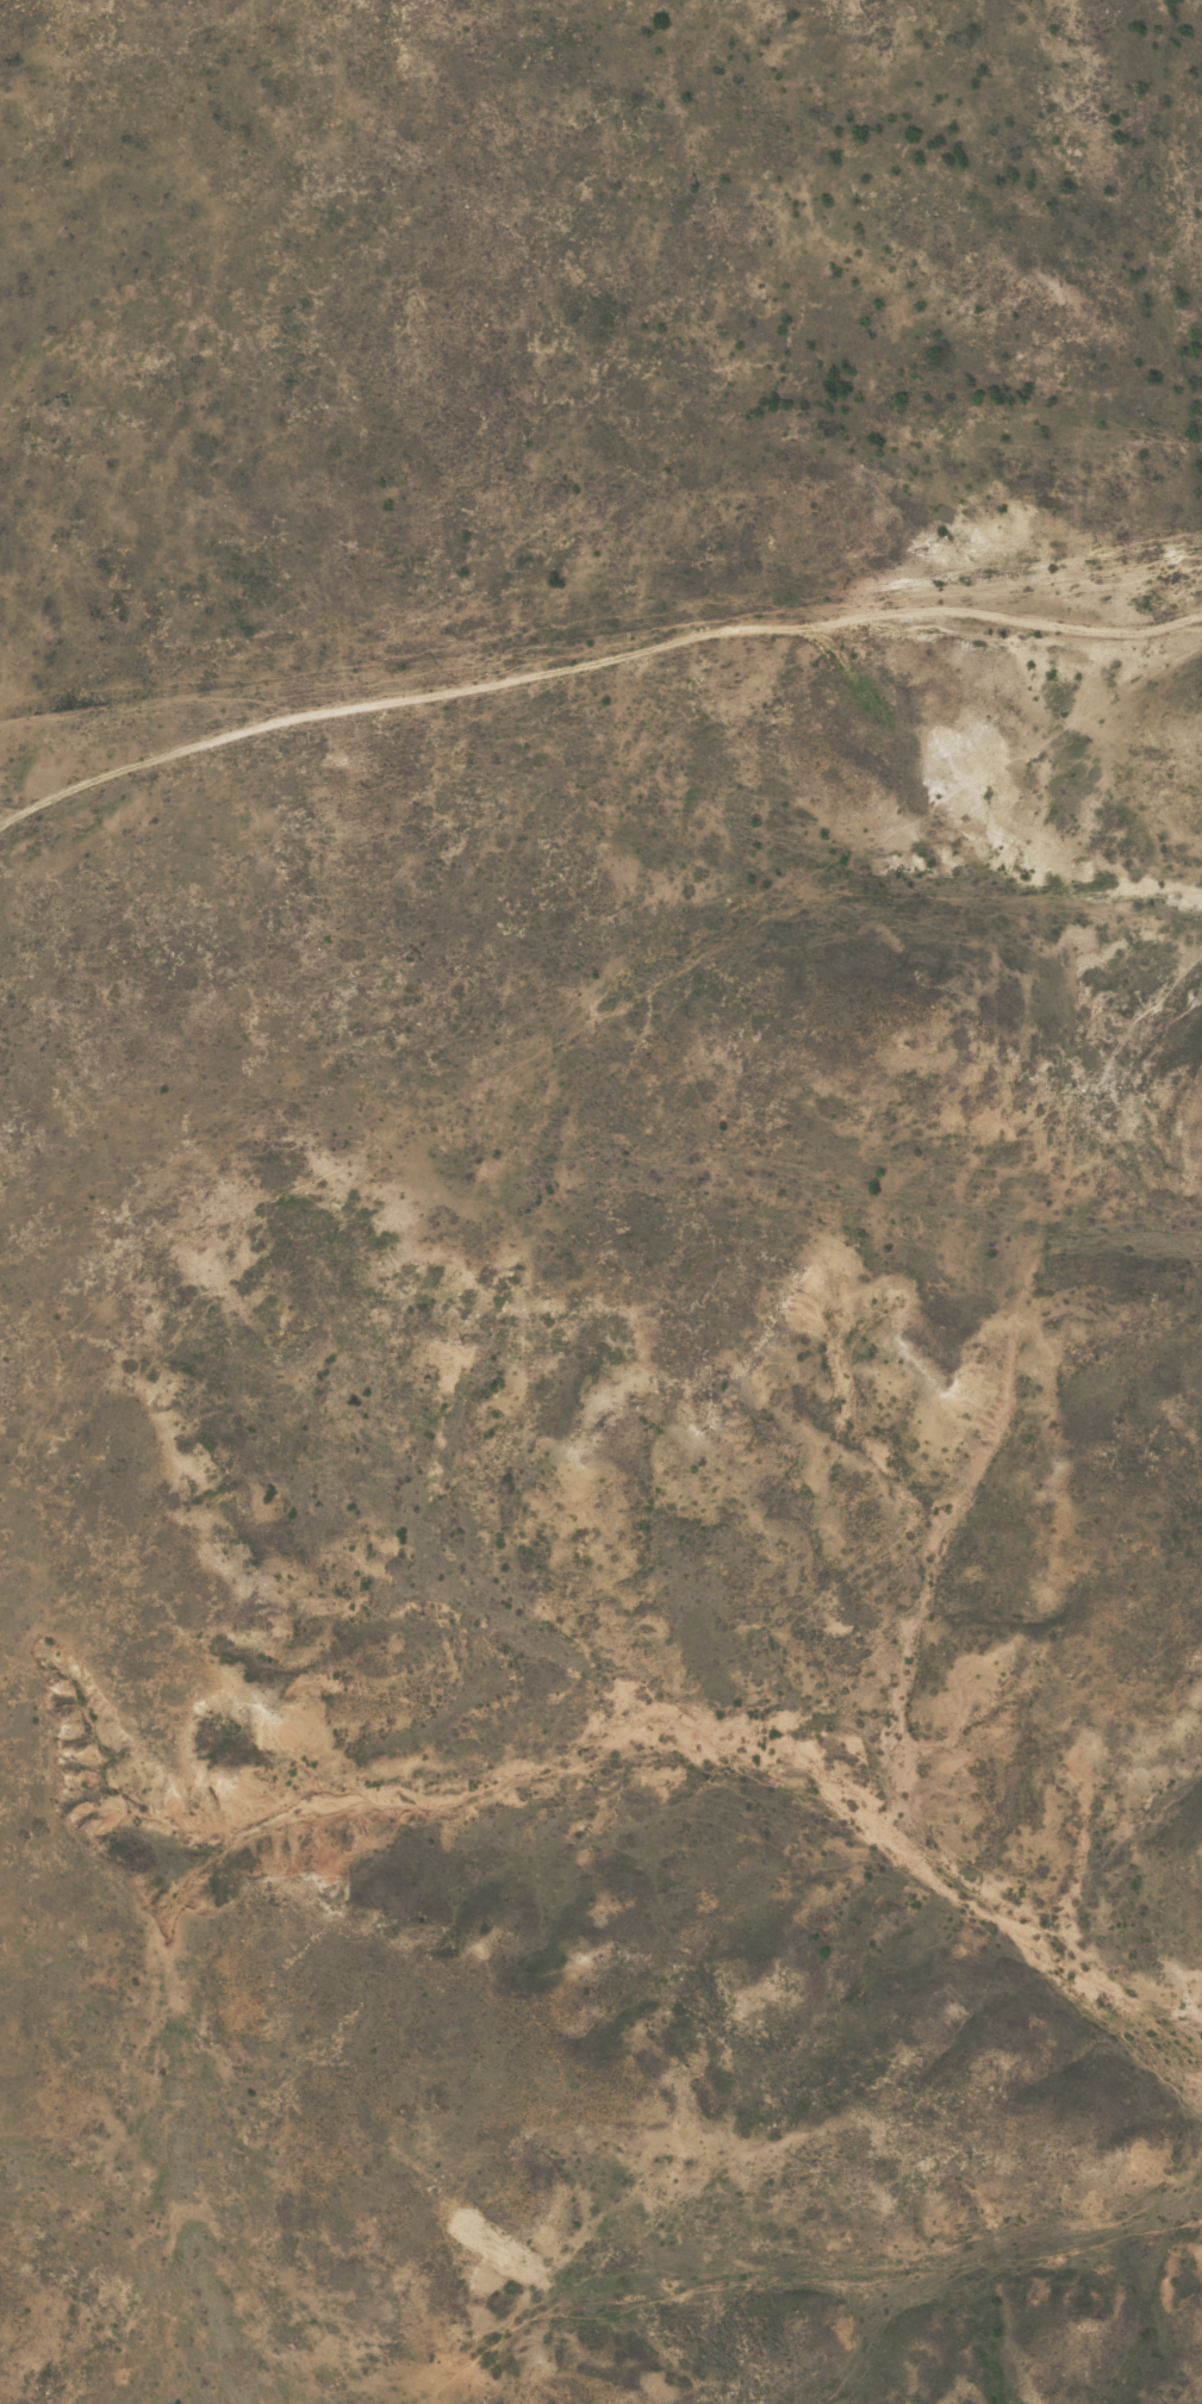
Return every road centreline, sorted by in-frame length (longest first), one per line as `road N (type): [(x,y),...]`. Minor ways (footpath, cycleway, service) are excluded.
road 1 (residential): [(0,854),(142,759),(832,586),(1042,630),(1201,611)]

